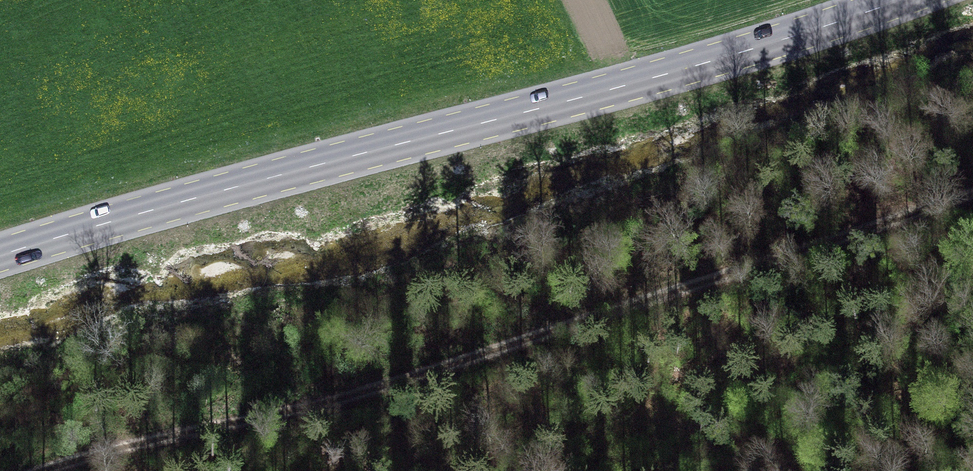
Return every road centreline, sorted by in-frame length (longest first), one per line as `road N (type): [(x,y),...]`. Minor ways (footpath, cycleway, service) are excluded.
road 1 (track): [(39,470),(329,407),(972,201)]
road 2 (primary): [(897,0),(0,262)]

